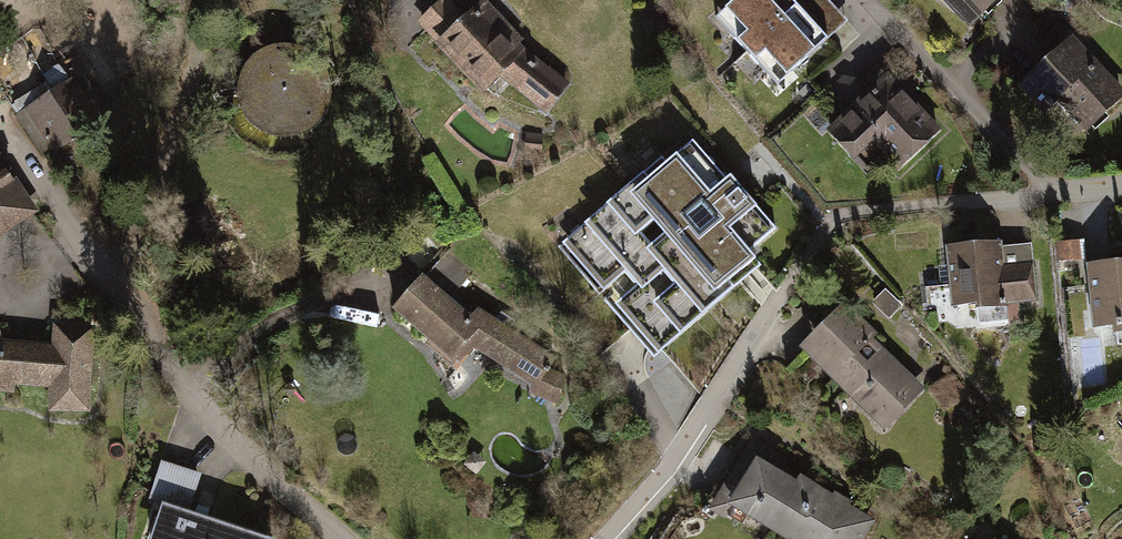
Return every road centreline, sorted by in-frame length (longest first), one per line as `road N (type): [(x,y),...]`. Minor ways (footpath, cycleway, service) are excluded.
road 1 (residential): [(349,538),(228,435),(0,122)]
road 2 (residential): [(610,538),(669,477),(770,317)]
road 3 (residential): [(960,203),(1121,190)]

